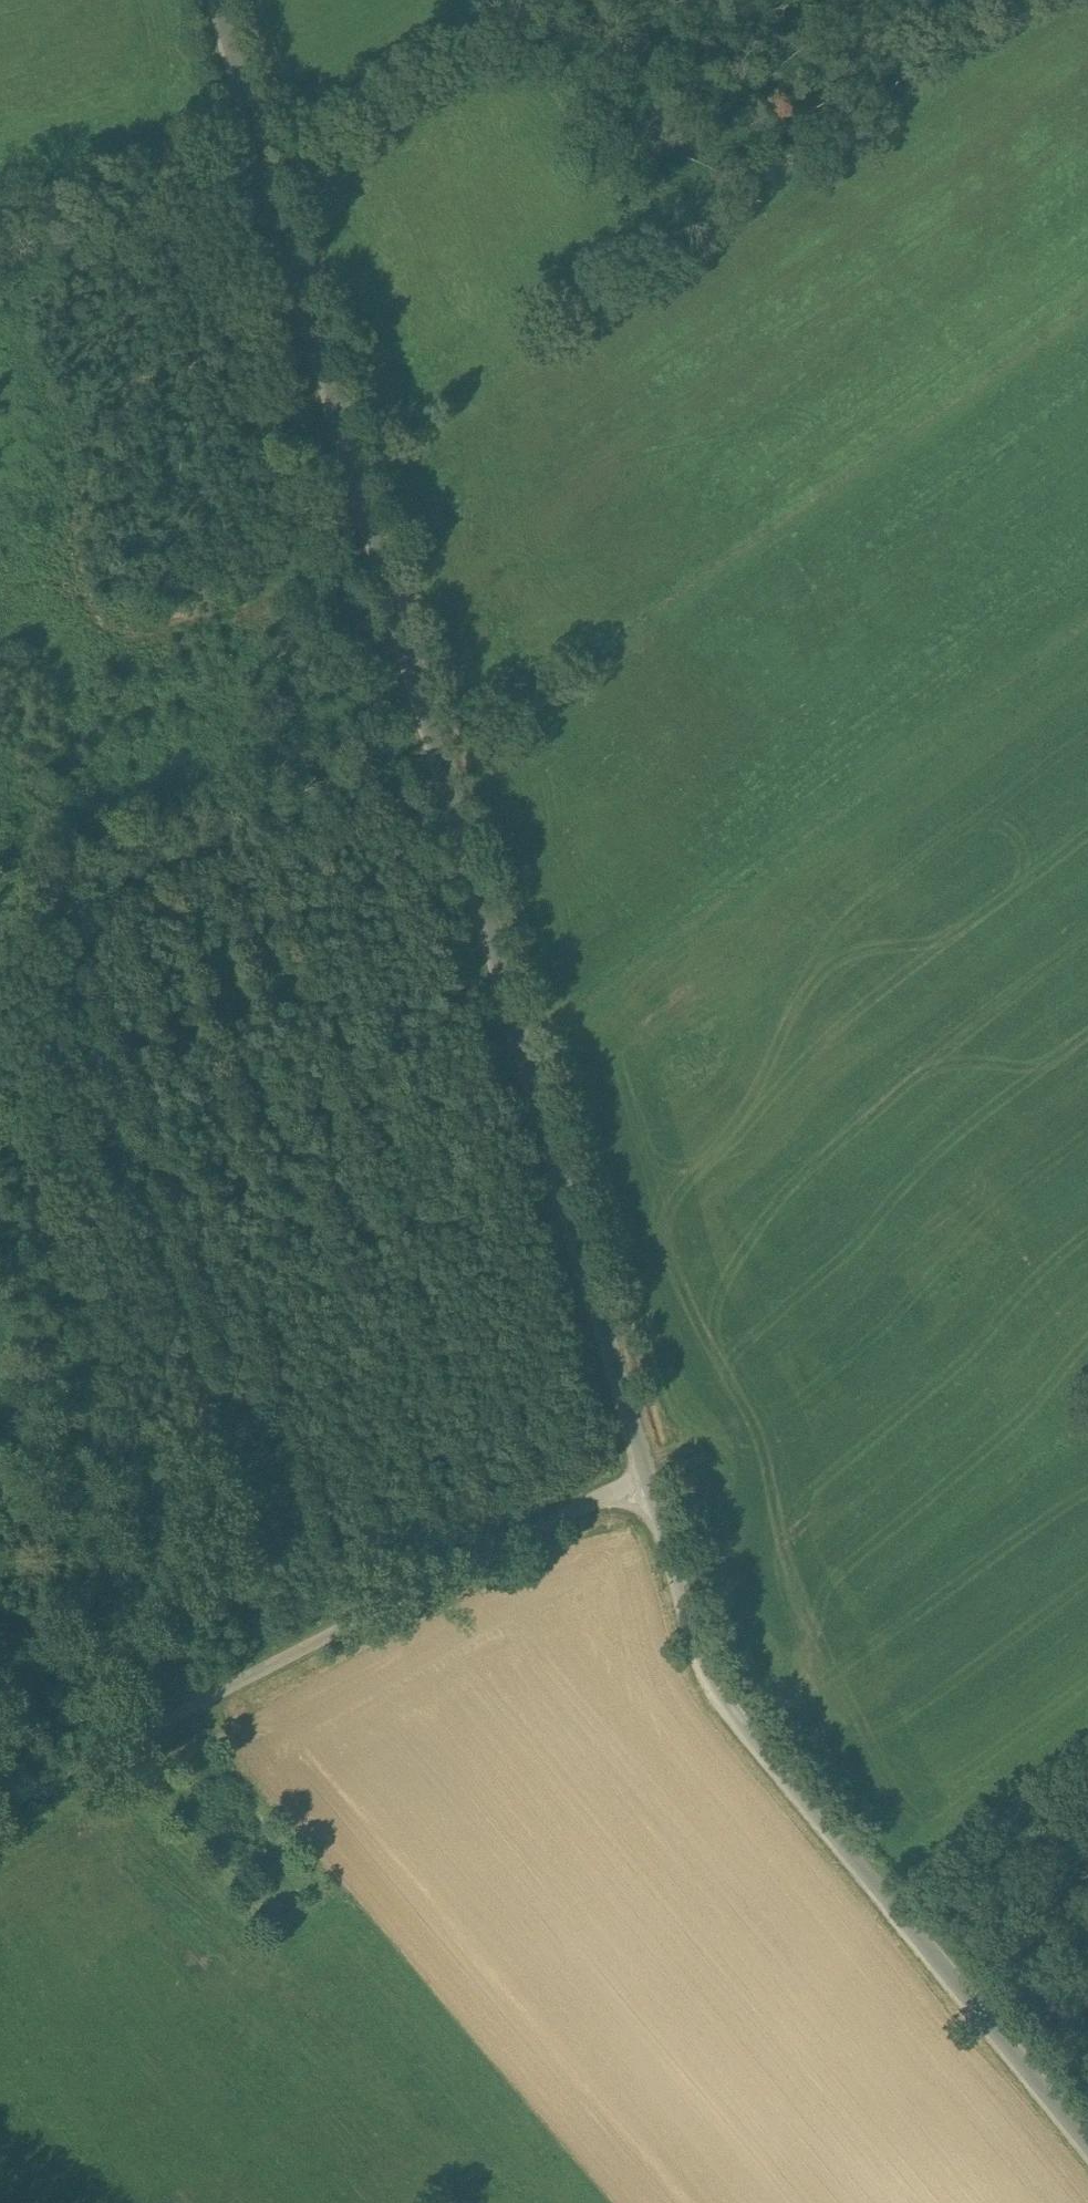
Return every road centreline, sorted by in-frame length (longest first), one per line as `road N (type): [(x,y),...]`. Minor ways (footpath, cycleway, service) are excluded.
road 1 (unclassified): [(646,1476),(217,0)]
road 2 (unclassified): [(1087,2145),(719,1695),(646,1476)]
road 3 (unclassified): [(0,1806),(646,1476)]

